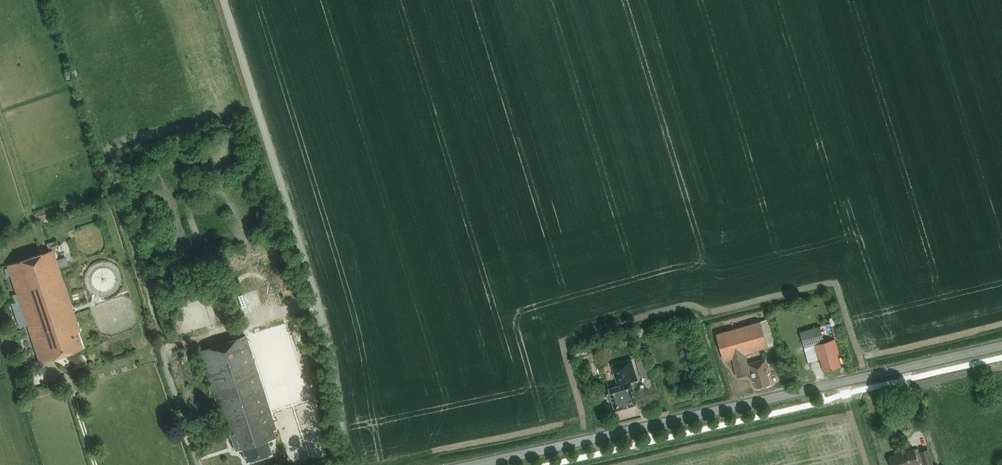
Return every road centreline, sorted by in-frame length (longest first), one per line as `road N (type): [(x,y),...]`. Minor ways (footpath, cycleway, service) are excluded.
road 1 (secondary): [(469,464),(1001,345)]
road 2 (unclassified): [(348,464),(318,301),(224,0)]

